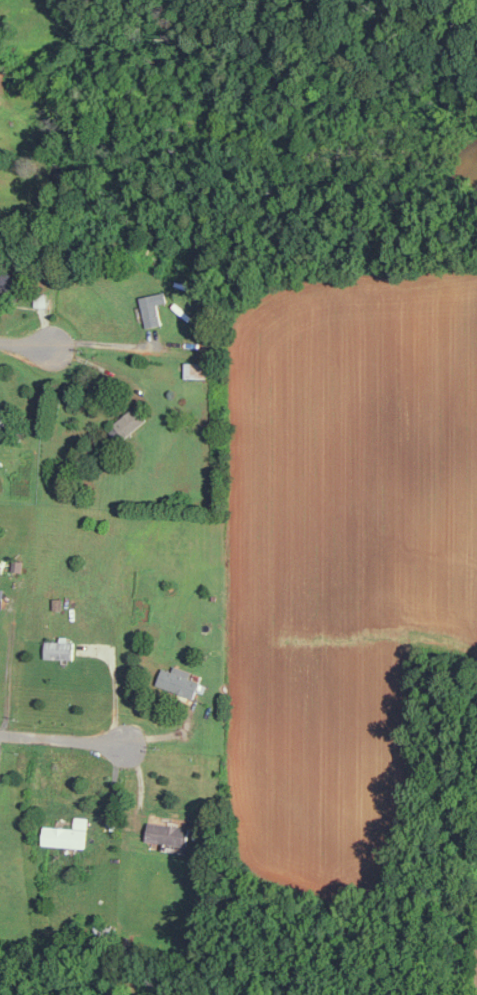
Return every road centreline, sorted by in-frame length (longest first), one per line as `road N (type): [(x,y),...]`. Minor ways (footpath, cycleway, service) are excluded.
road 1 (residential): [(0,735),(126,746)]

